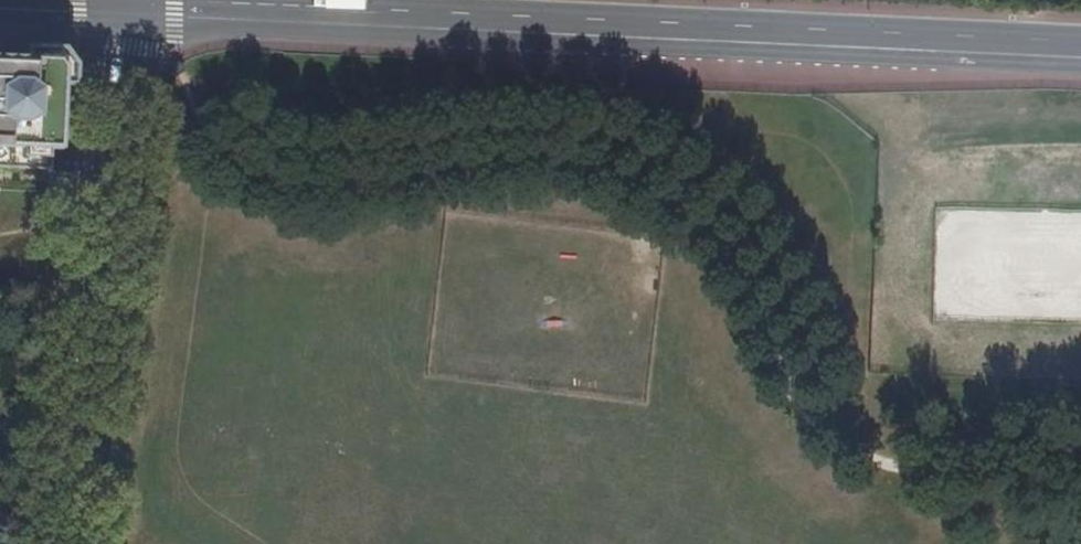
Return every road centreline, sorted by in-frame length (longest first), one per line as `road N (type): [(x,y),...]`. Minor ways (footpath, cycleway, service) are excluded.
road 1 (track): [(1080,480),(903,474),(821,442),(795,417),(706,242),(664,208),(575,171),(488,167),(314,191),(240,175),(212,160),(188,126),(165,55)]
road 2 (primary): [(130,19),(1080,49)]
road 3 (residential): [(66,543),(130,19)]
road 4 (primary): [(0,11),(130,19)]

